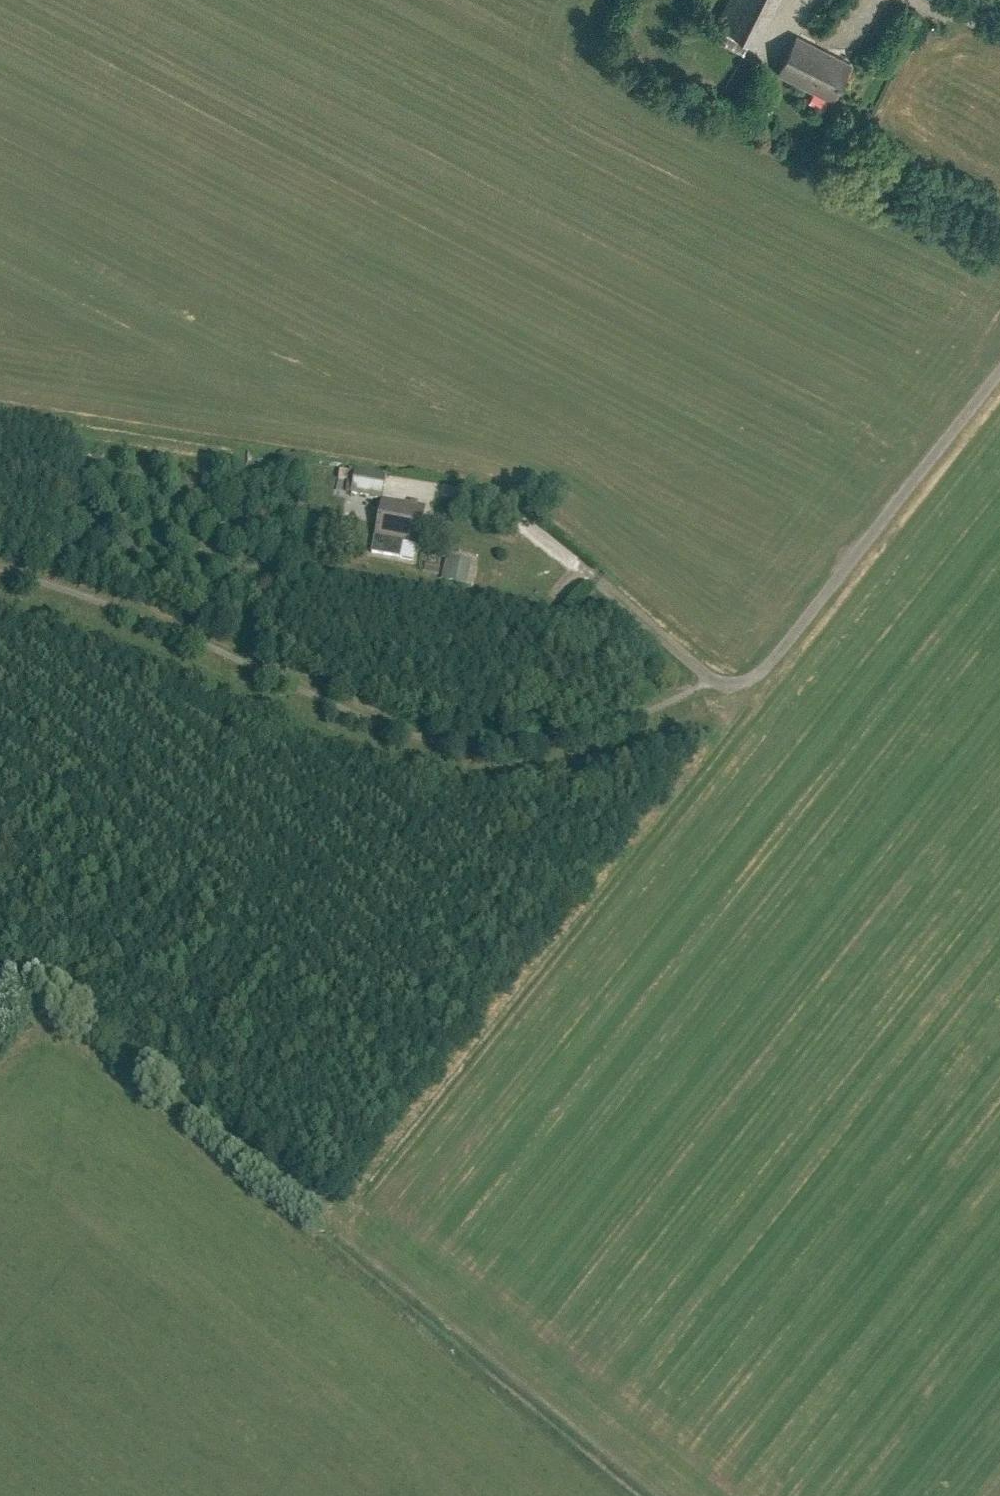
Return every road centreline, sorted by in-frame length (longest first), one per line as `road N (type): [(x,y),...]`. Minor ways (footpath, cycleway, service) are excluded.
road 1 (unclassified): [(999,373),(769,667),(749,680),(712,678),(523,518)]

